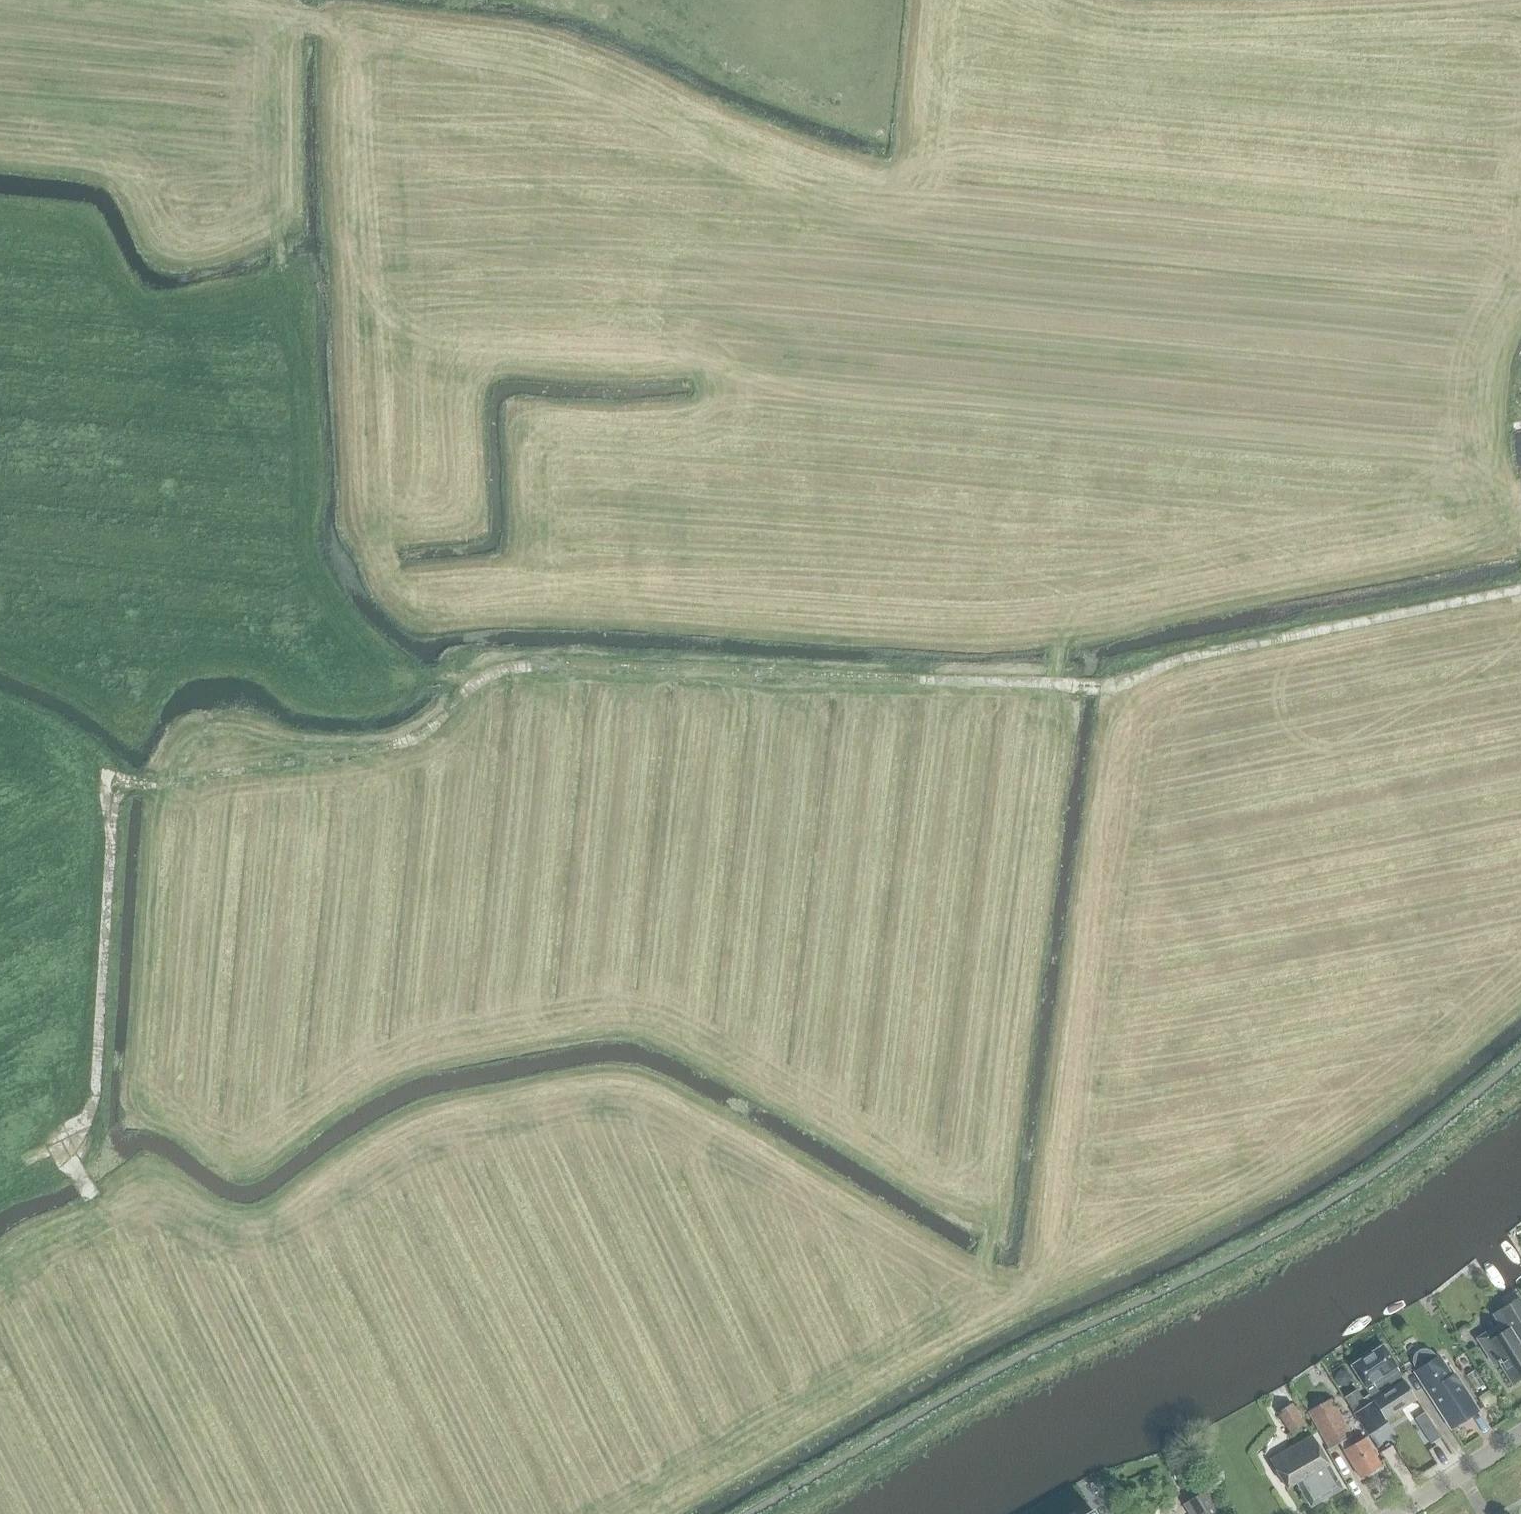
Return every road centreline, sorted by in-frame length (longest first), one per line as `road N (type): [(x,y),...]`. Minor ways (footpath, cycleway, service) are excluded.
road 1 (residential): [(1401,1513),(1520,1436)]

